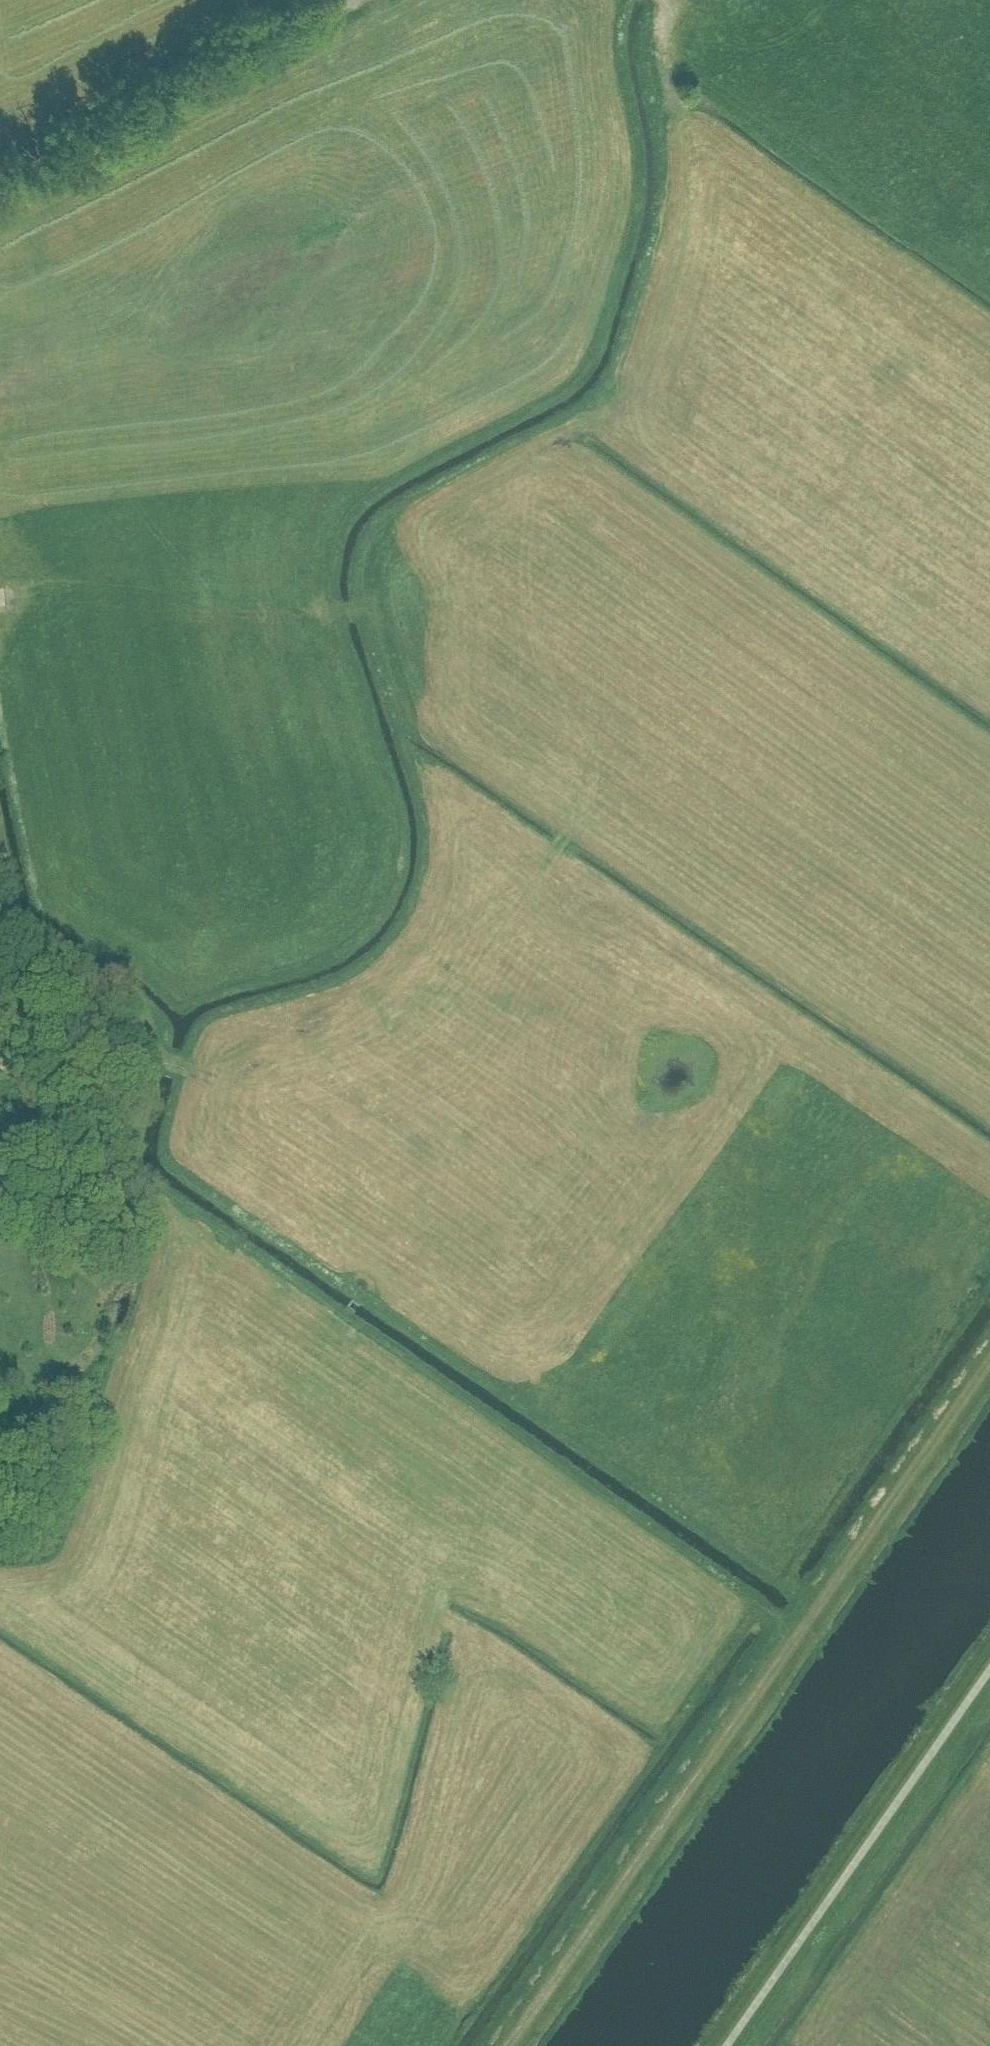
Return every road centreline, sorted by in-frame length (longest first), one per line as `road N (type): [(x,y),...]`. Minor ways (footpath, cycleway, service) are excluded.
road 1 (track): [(989,1358),(508,2045)]
road 2 (track): [(160,1204),(799,1631)]
road 3 (unclassified): [(160,1204),(128,1164),(151,1044),(139,1012),(82,975),(0,953)]

